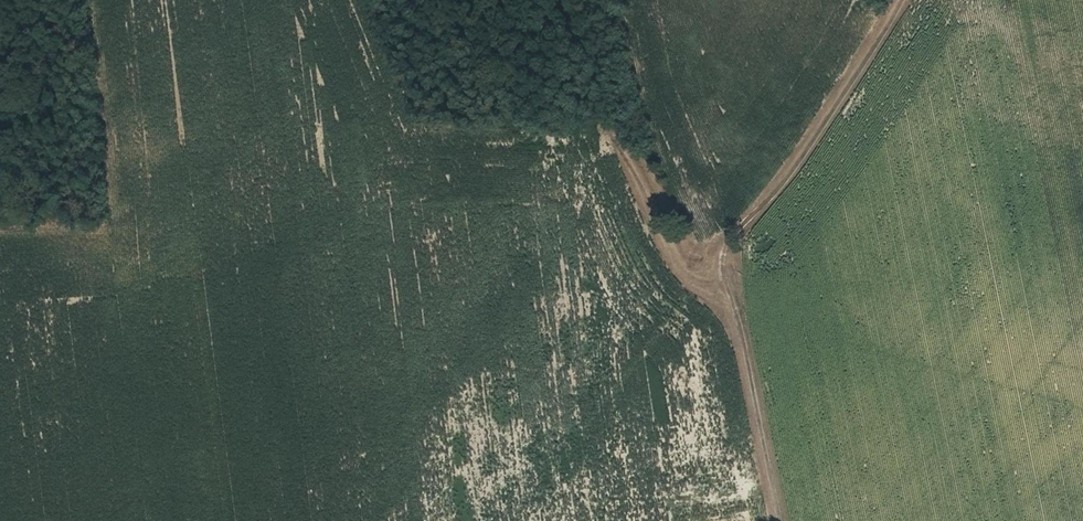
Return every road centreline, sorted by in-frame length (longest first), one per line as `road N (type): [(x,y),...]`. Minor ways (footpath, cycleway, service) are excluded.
road 1 (track): [(902,0),(781,186),(723,245),(779,520)]

